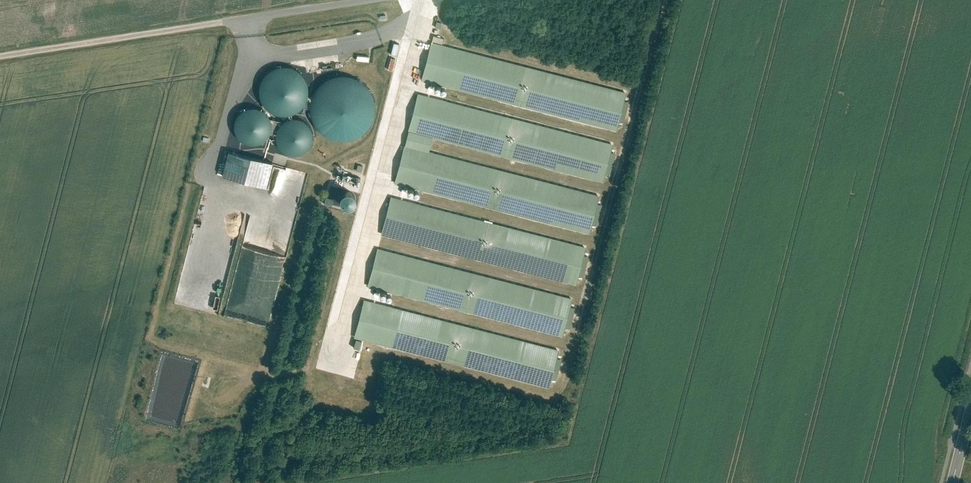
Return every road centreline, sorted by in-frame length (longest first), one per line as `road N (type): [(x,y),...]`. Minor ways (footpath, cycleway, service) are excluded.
road 1 (residential): [(361,0),(0,56)]

